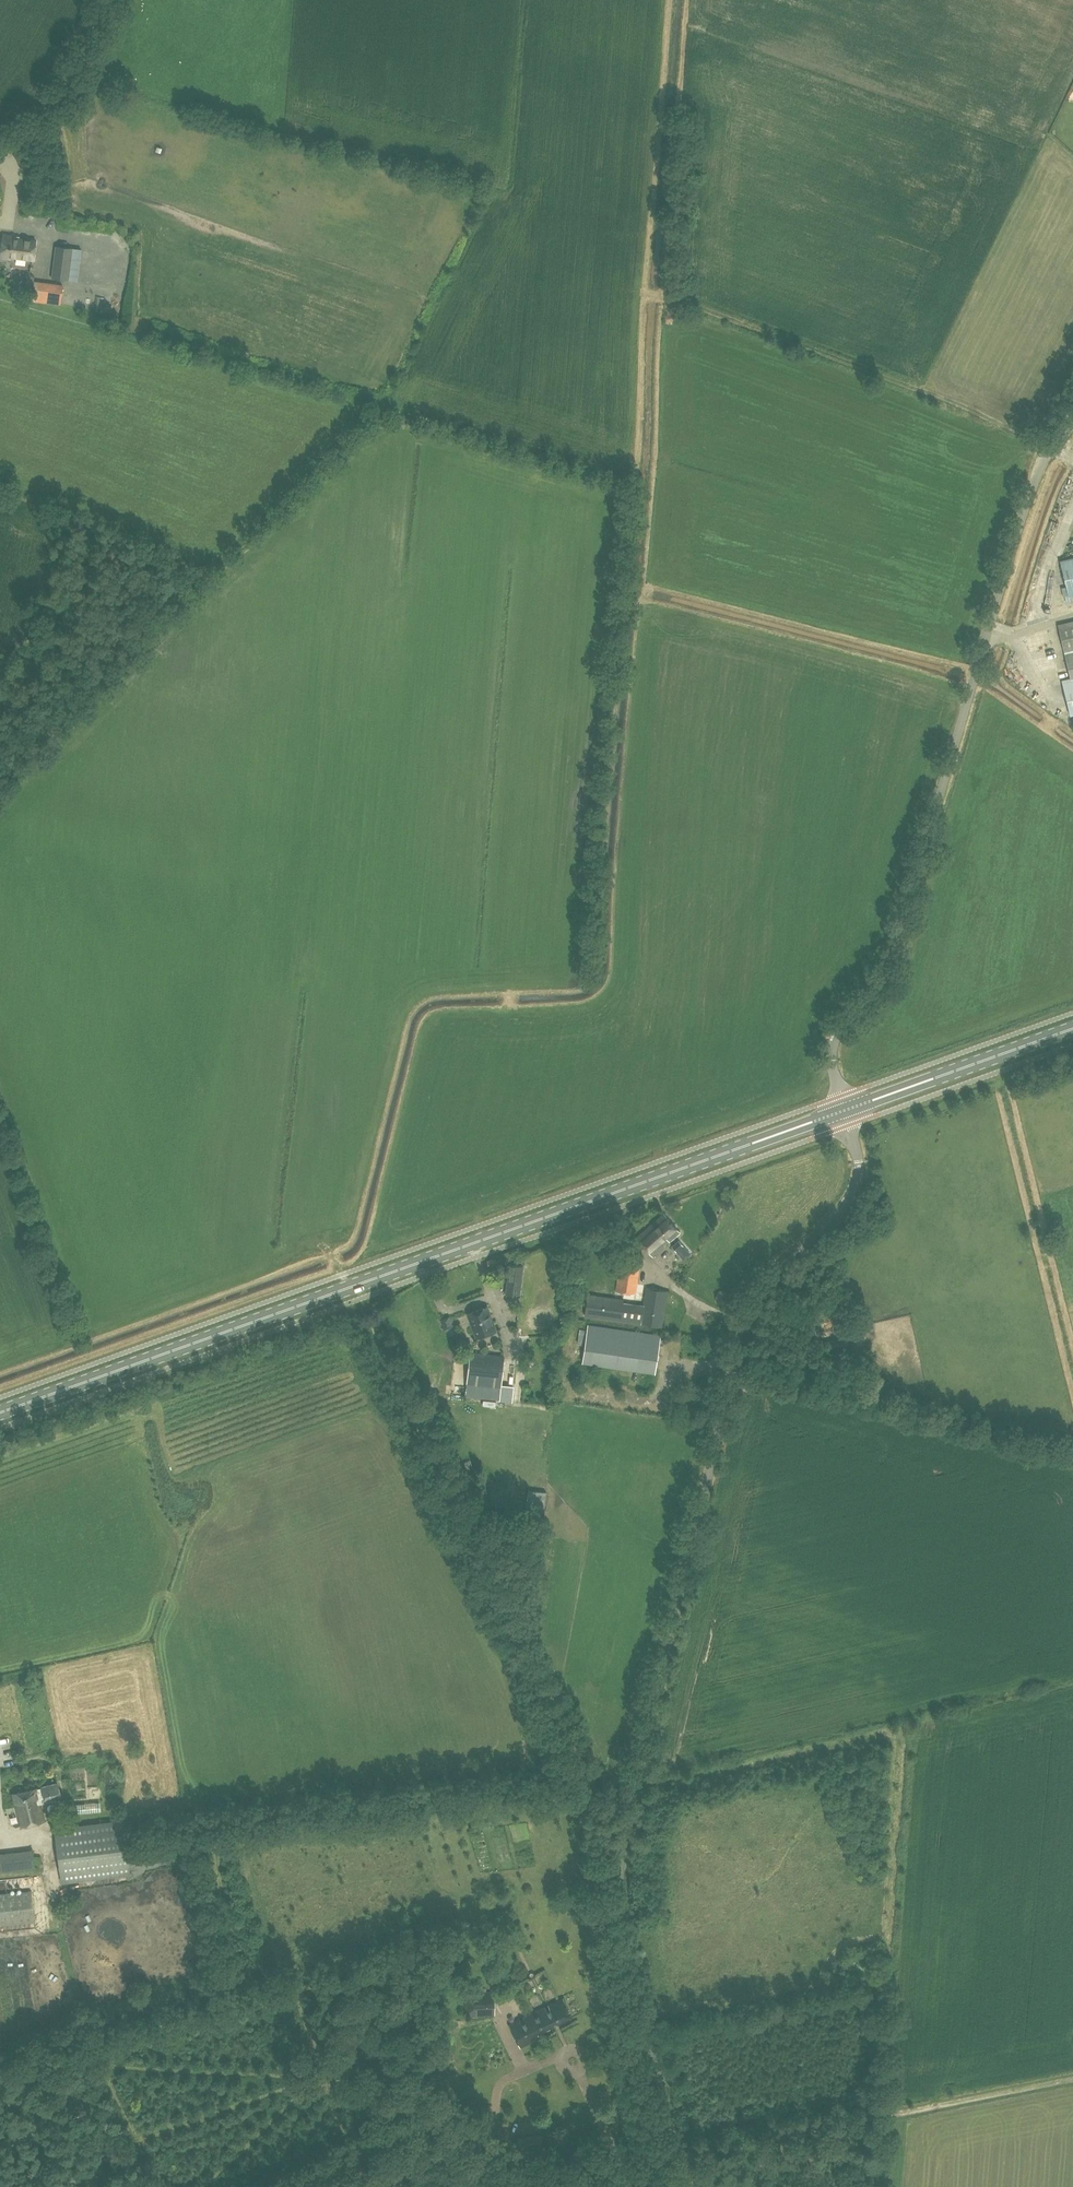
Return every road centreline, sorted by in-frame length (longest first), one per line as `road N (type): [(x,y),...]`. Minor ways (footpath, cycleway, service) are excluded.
road 1 (unclassified): [(686,2186),(610,1890),(735,1352),(757,1298),(829,1236),(856,1192),(860,1161),(844,1111)]
road 2 (primary): [(0,1413),(844,1111)]
road 3 (unclassified): [(844,1111),(829,1052),(875,995),(1036,495),(1072,418)]
road 4 (track): [(585,1773),(361,1301)]
road 5 (track): [(679,2156),(1072,2082)]
road 6 (primary): [(844,1111),(1072,1029)]
road 7 (unclassified): [(0,152),(68,90),(115,0)]

